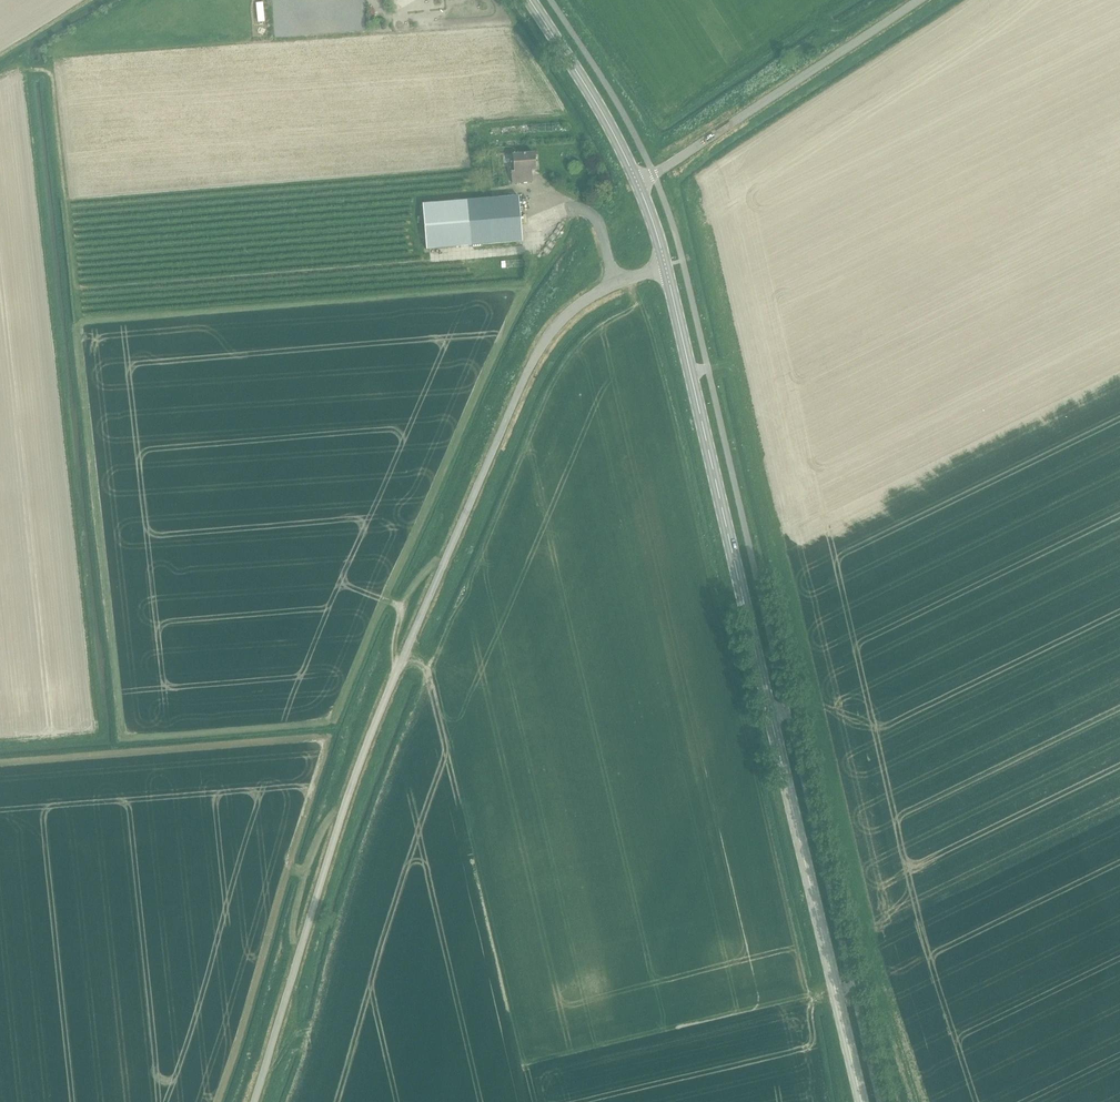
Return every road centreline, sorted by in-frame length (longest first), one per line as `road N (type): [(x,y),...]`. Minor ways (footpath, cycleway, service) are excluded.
road 1 (unclassified): [(253,1101),(364,751),(536,352),(588,297),(666,265)]
road 2 (secondary): [(862,1101),(666,265)]
road 3 (unclassified): [(637,183),(920,0)]
road 4 (secondary): [(637,183),(529,0)]

